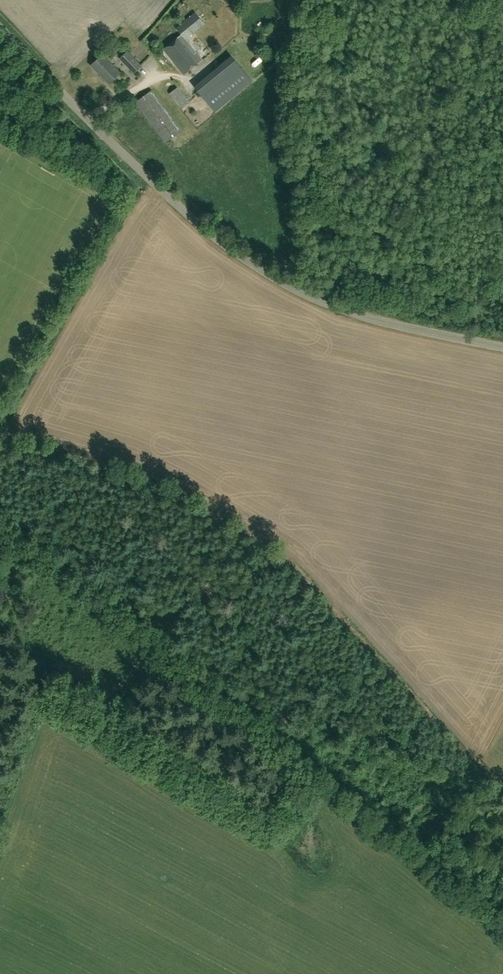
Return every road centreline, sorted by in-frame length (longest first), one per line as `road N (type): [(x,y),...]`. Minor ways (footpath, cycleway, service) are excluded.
road 1 (unclassified): [(502,347),(354,312),(263,271),(180,208),(0,27)]

